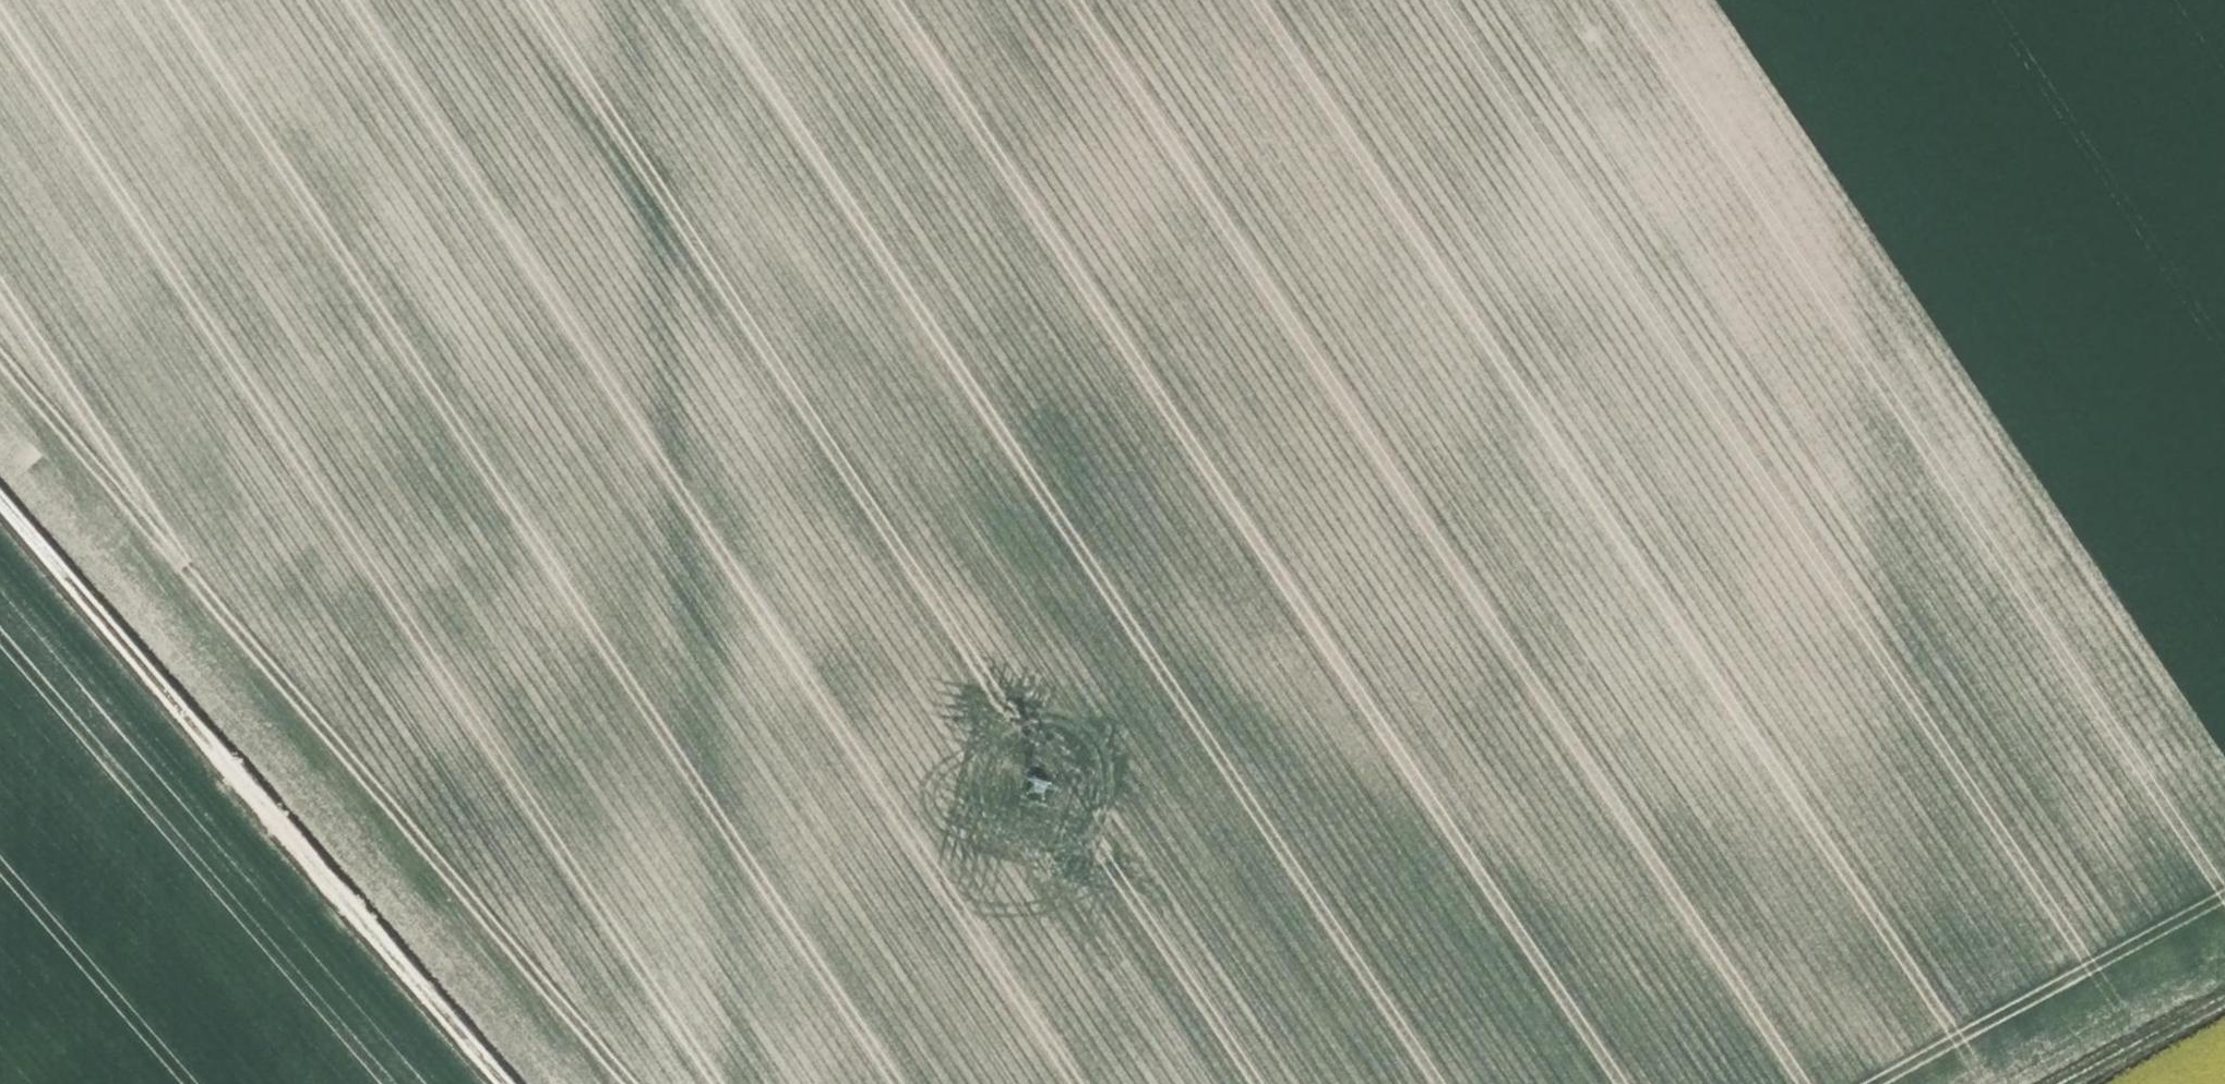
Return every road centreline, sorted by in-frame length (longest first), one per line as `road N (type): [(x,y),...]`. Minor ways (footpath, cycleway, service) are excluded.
road 1 (track): [(507,1083),(0,500)]
road 2 (track): [(2224,998),(2065,1083)]

